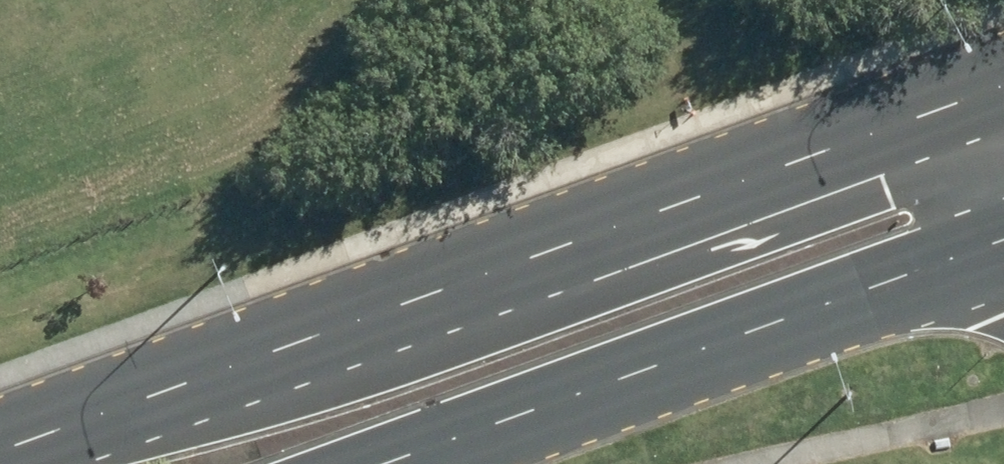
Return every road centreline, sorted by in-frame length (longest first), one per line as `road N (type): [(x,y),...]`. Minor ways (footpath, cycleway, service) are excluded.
road 1 (primary): [(103,407),(1003,85)]
road 2 (primary): [(103,407),(302,402),(865,194),(1003,169)]
road 3 (primary): [(1003,258),(442,463)]

